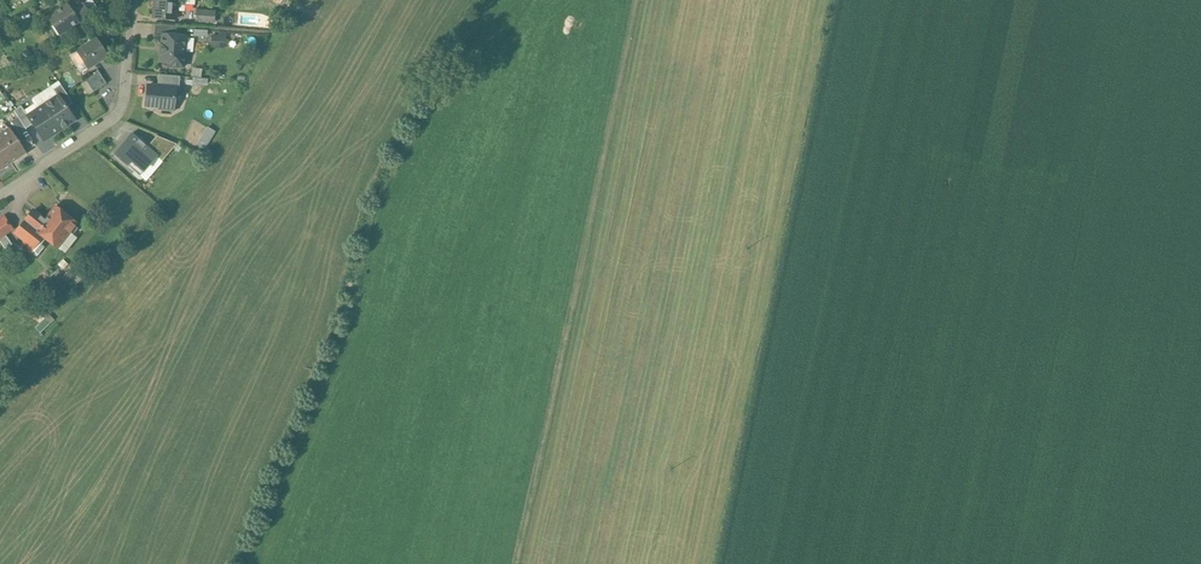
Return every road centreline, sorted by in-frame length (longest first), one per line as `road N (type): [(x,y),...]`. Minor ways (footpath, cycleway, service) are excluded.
road 1 (residential): [(0,201),(120,109),(135,0)]

